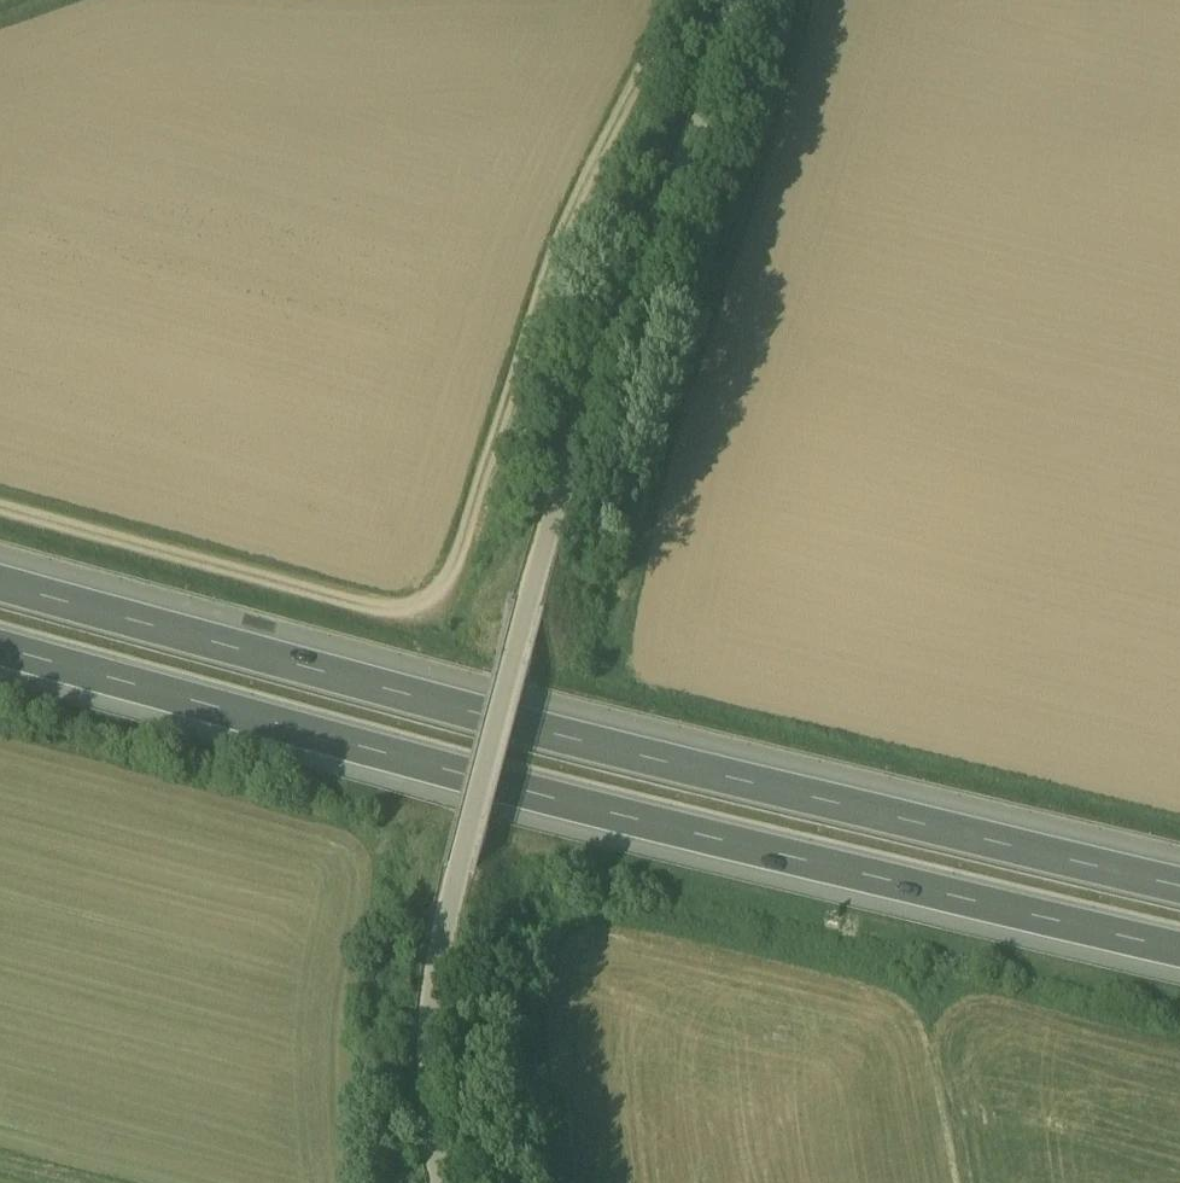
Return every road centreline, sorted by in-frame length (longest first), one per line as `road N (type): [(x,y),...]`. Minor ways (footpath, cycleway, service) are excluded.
road 1 (unclassified): [(440,1182),(428,1043),(461,873),(529,612),(644,269),(746,0)]
road 2 (motorway): [(0,652),(463,781),(1179,957)]
road 3 (motorway): [(1179,889),(502,729),(0,592)]
road 4 (track): [(0,504),(405,611),(437,606),(456,581),(572,218),(676,0)]

